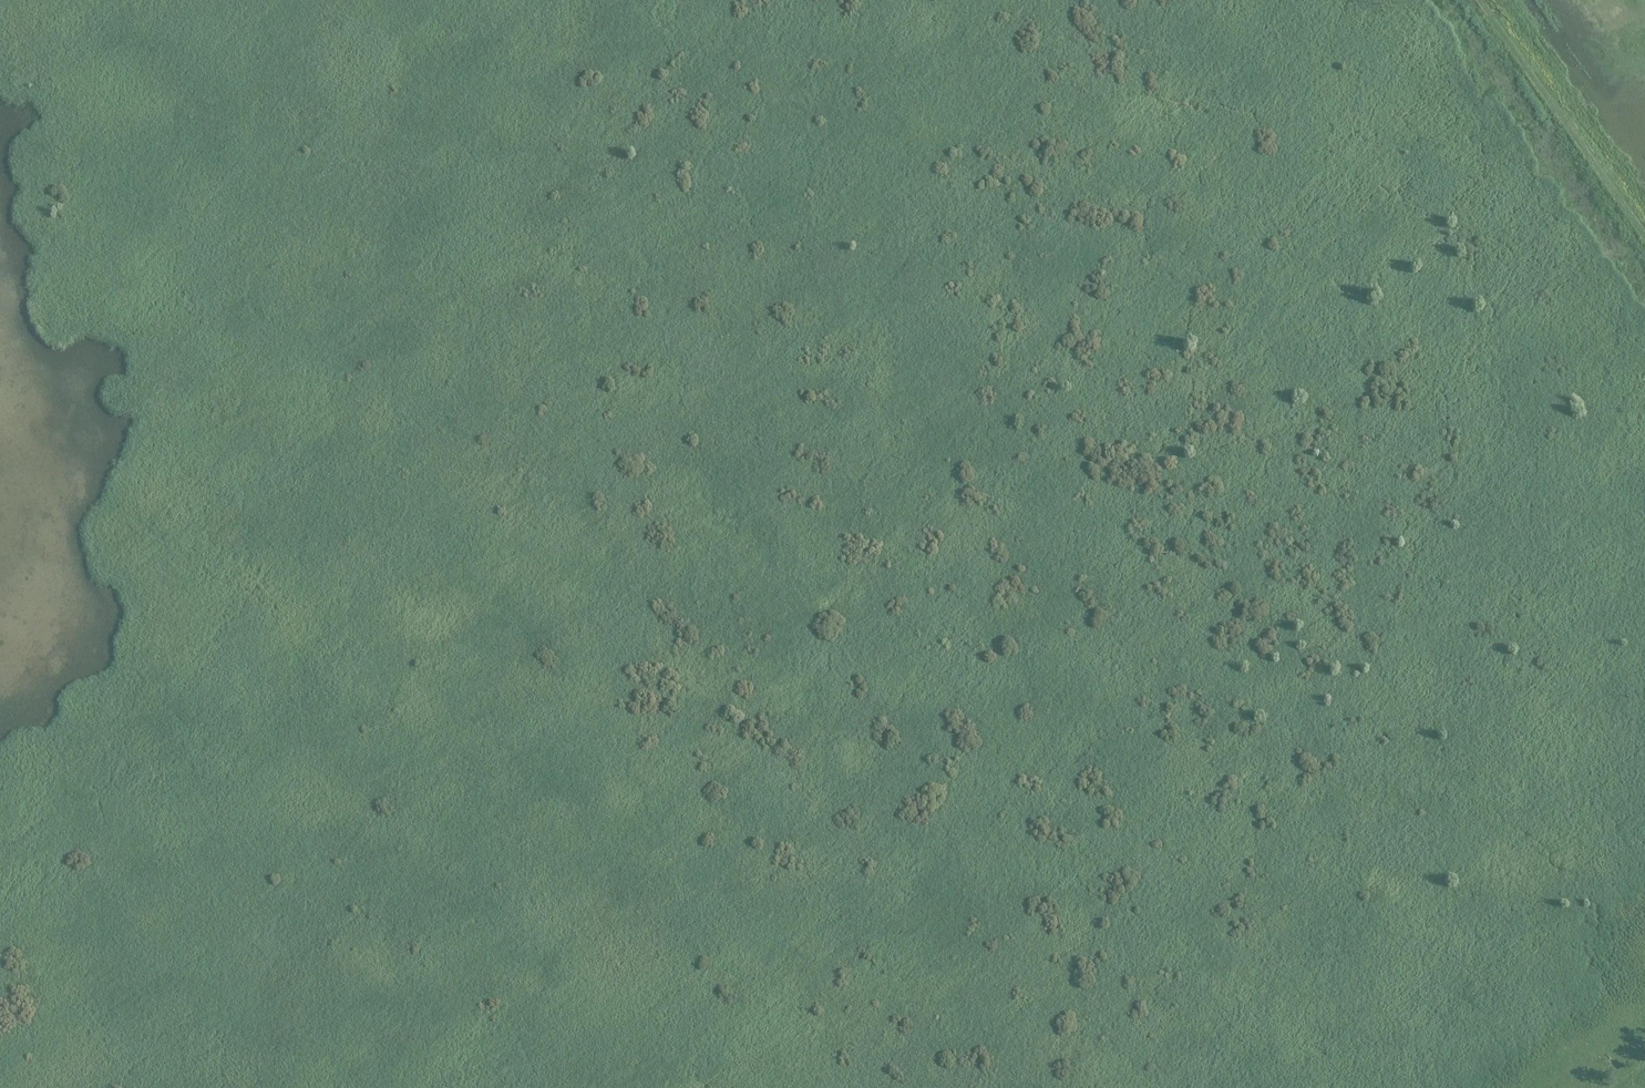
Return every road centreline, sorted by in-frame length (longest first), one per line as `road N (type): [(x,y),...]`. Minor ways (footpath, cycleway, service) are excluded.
road 1 (track): [(1484,0),(1644,228)]

